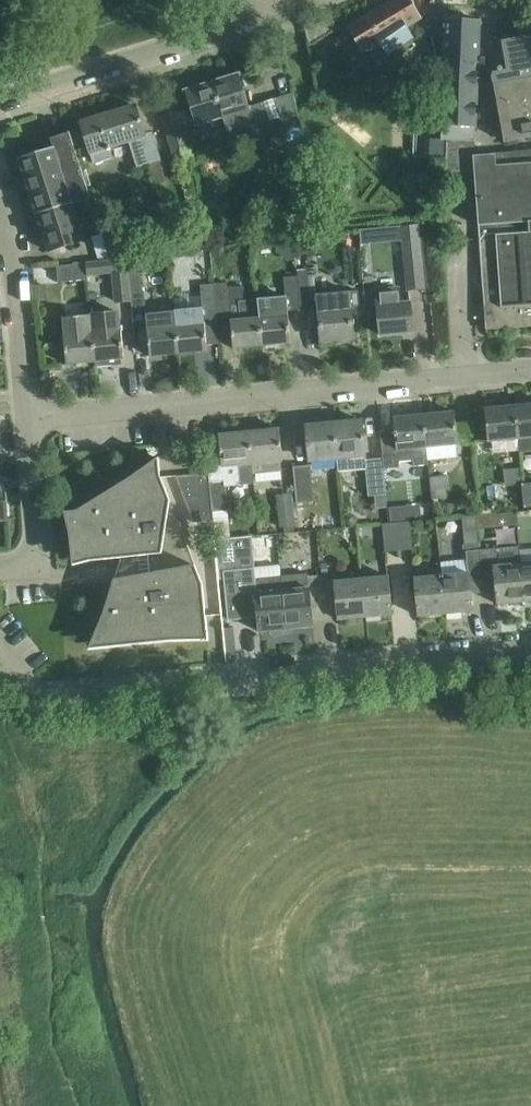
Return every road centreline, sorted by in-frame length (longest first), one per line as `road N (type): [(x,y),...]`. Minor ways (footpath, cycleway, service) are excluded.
road 1 (residential): [(530,652),(36,694),(0,652)]
road 2 (residential): [(25,407),(530,368)]
road 3 (residential): [(0,102),(266,16)]
road 4 (residential): [(0,567),(41,563),(25,407)]
road 5 (residential): [(25,407),(16,281),(0,222)]

